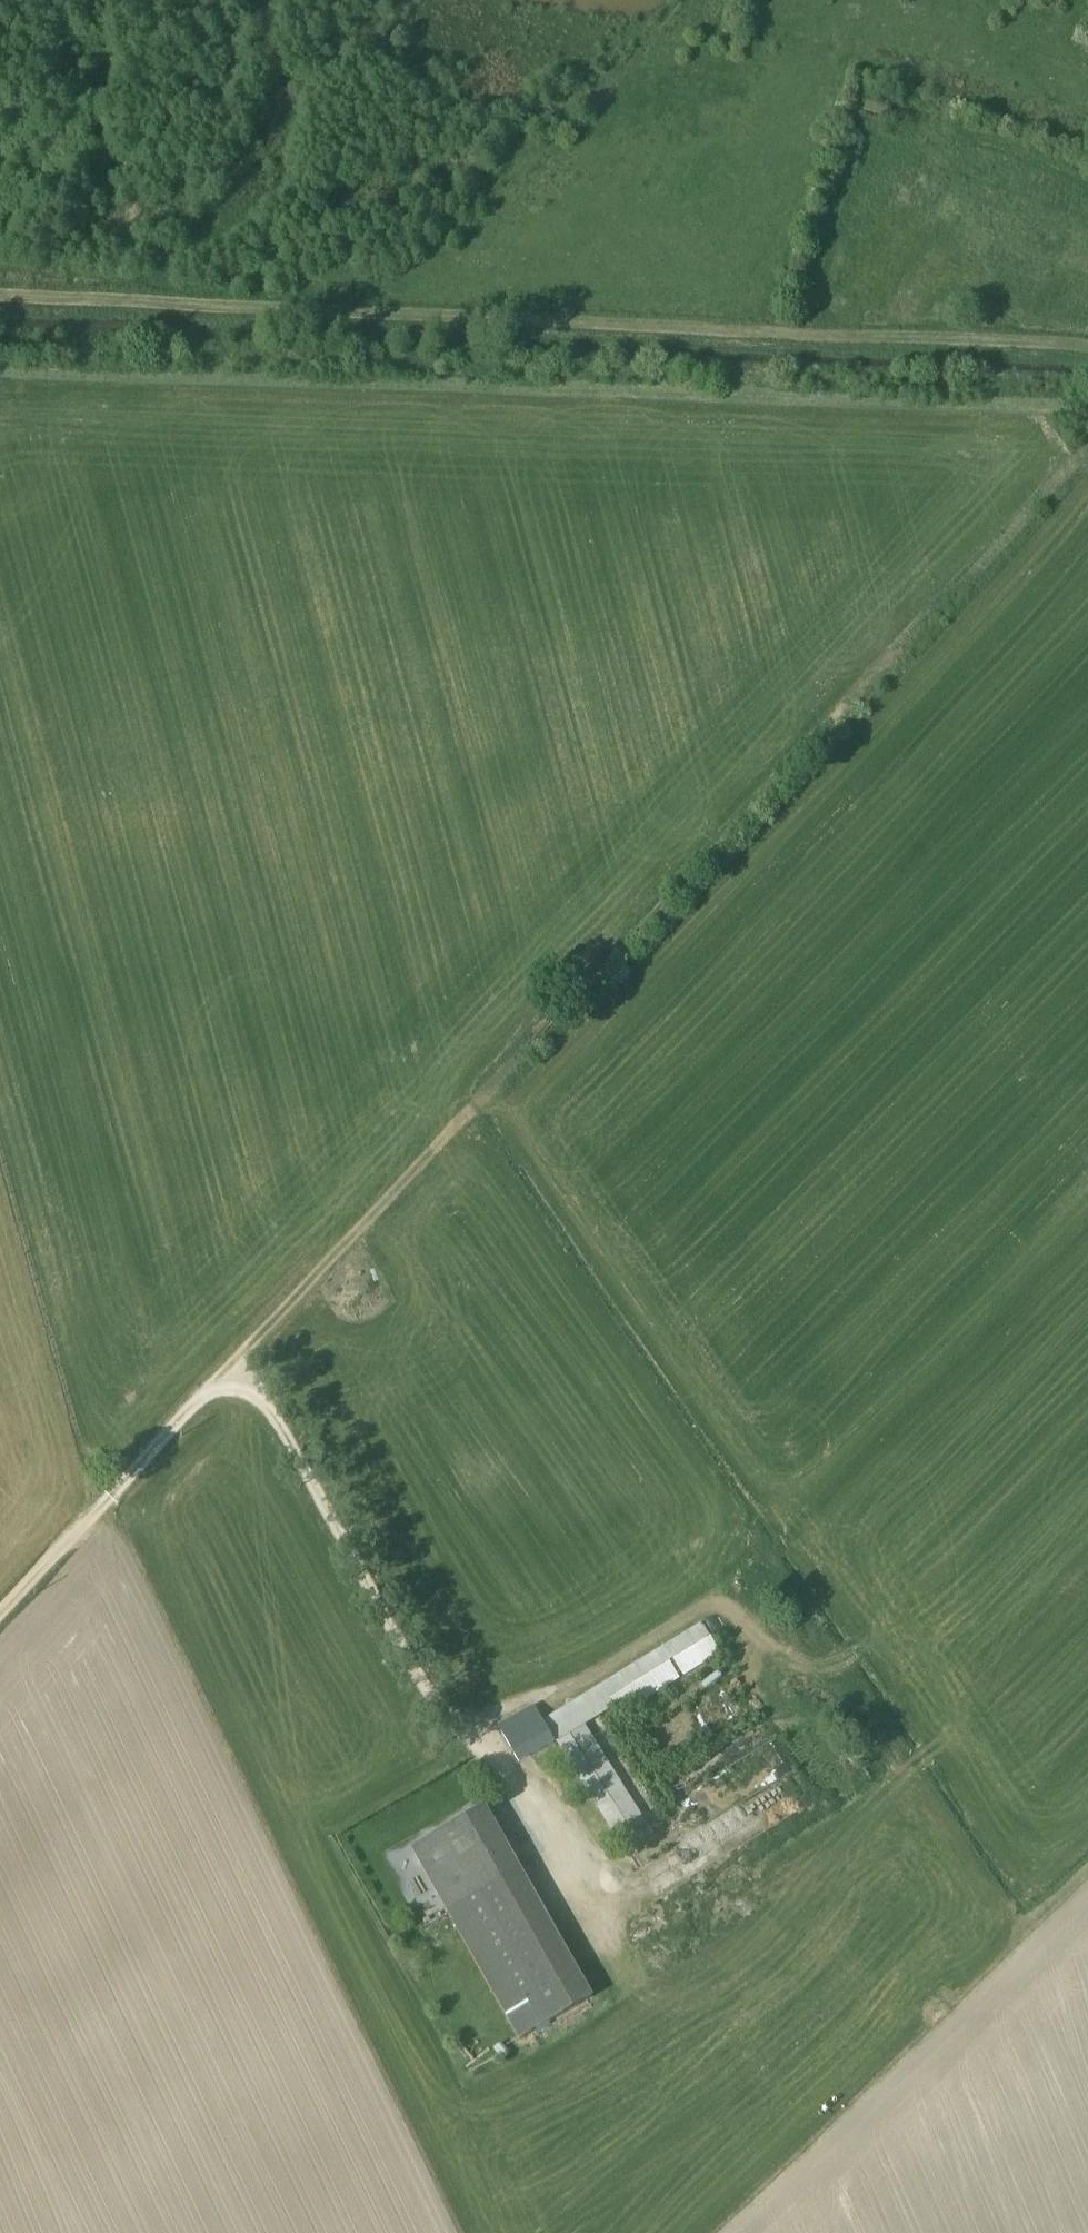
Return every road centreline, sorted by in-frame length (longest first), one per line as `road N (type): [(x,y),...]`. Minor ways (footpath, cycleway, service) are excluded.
road 1 (track): [(1087,447),(0,1614)]

